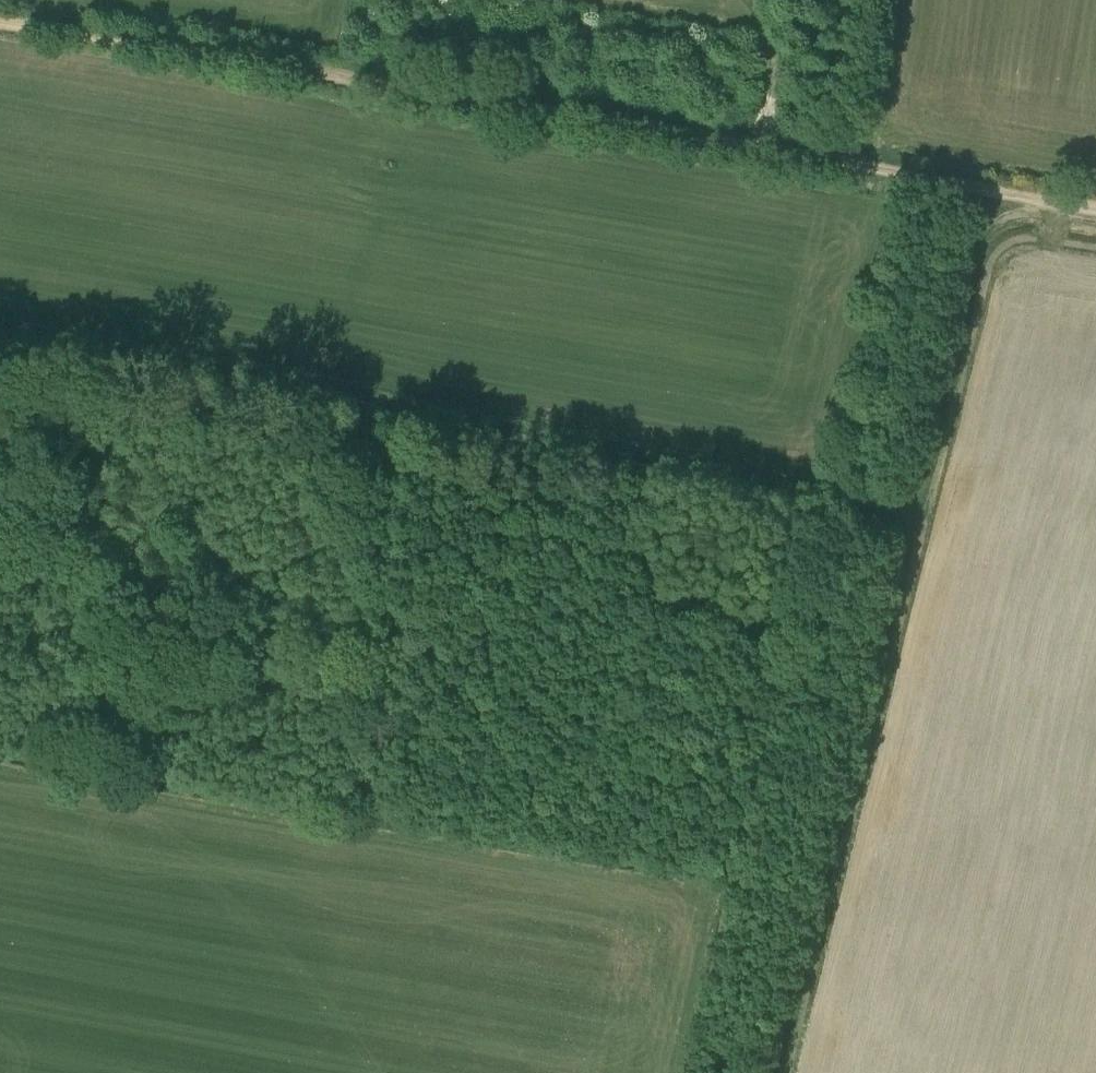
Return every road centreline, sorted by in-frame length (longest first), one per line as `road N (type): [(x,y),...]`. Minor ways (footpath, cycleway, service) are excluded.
road 1 (track): [(0,18),(1095,200)]

